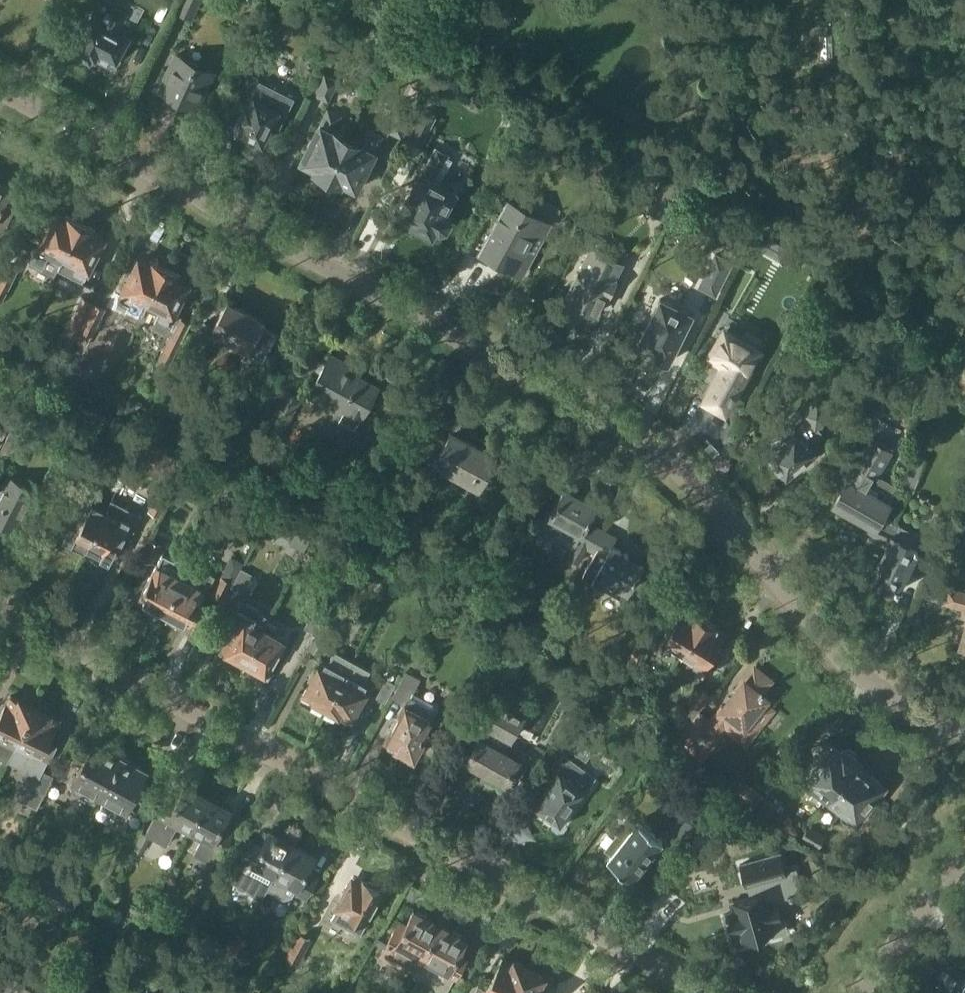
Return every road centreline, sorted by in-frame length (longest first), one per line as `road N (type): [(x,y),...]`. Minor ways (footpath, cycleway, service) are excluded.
road 1 (residential): [(964,725),(878,687),(814,635),(760,556),(641,431),(0,86)]
road 2 (residential): [(710,992),(0,607)]
road 3 (residential): [(855,992),(964,856)]

